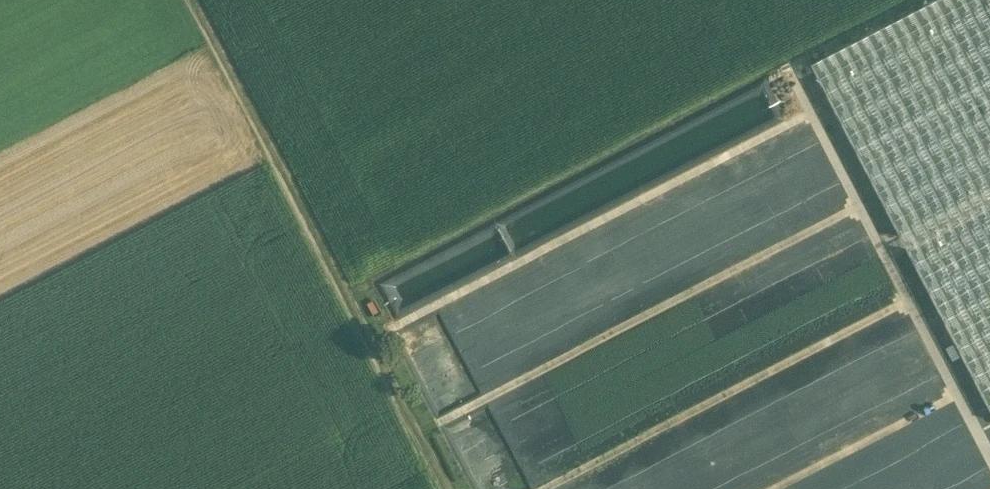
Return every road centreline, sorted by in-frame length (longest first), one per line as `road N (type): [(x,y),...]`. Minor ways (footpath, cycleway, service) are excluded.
road 1 (track): [(194,0),(447,488)]

